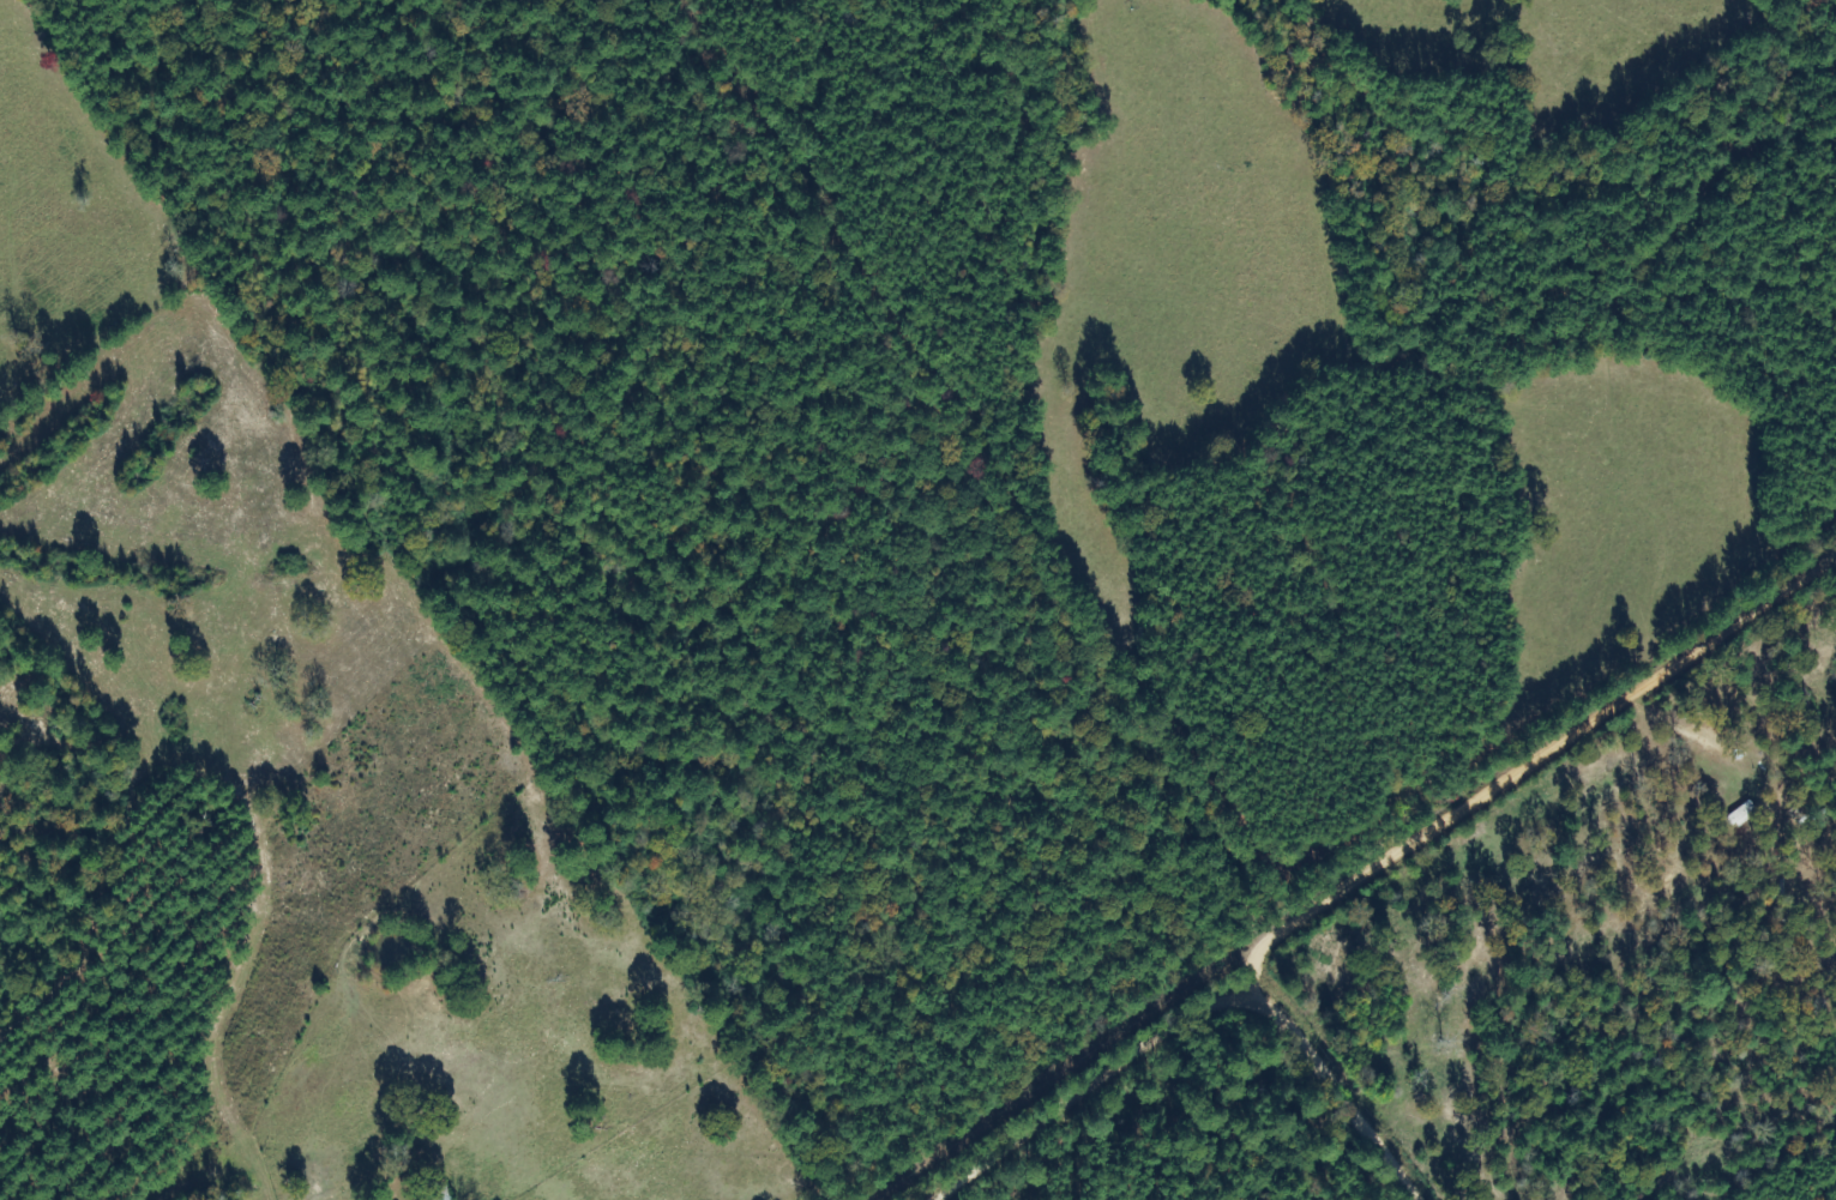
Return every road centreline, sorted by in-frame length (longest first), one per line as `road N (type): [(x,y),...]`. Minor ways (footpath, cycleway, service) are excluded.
road 1 (residential): [(888,1199),(1169,1006),(1270,1006),(1409,1199)]

